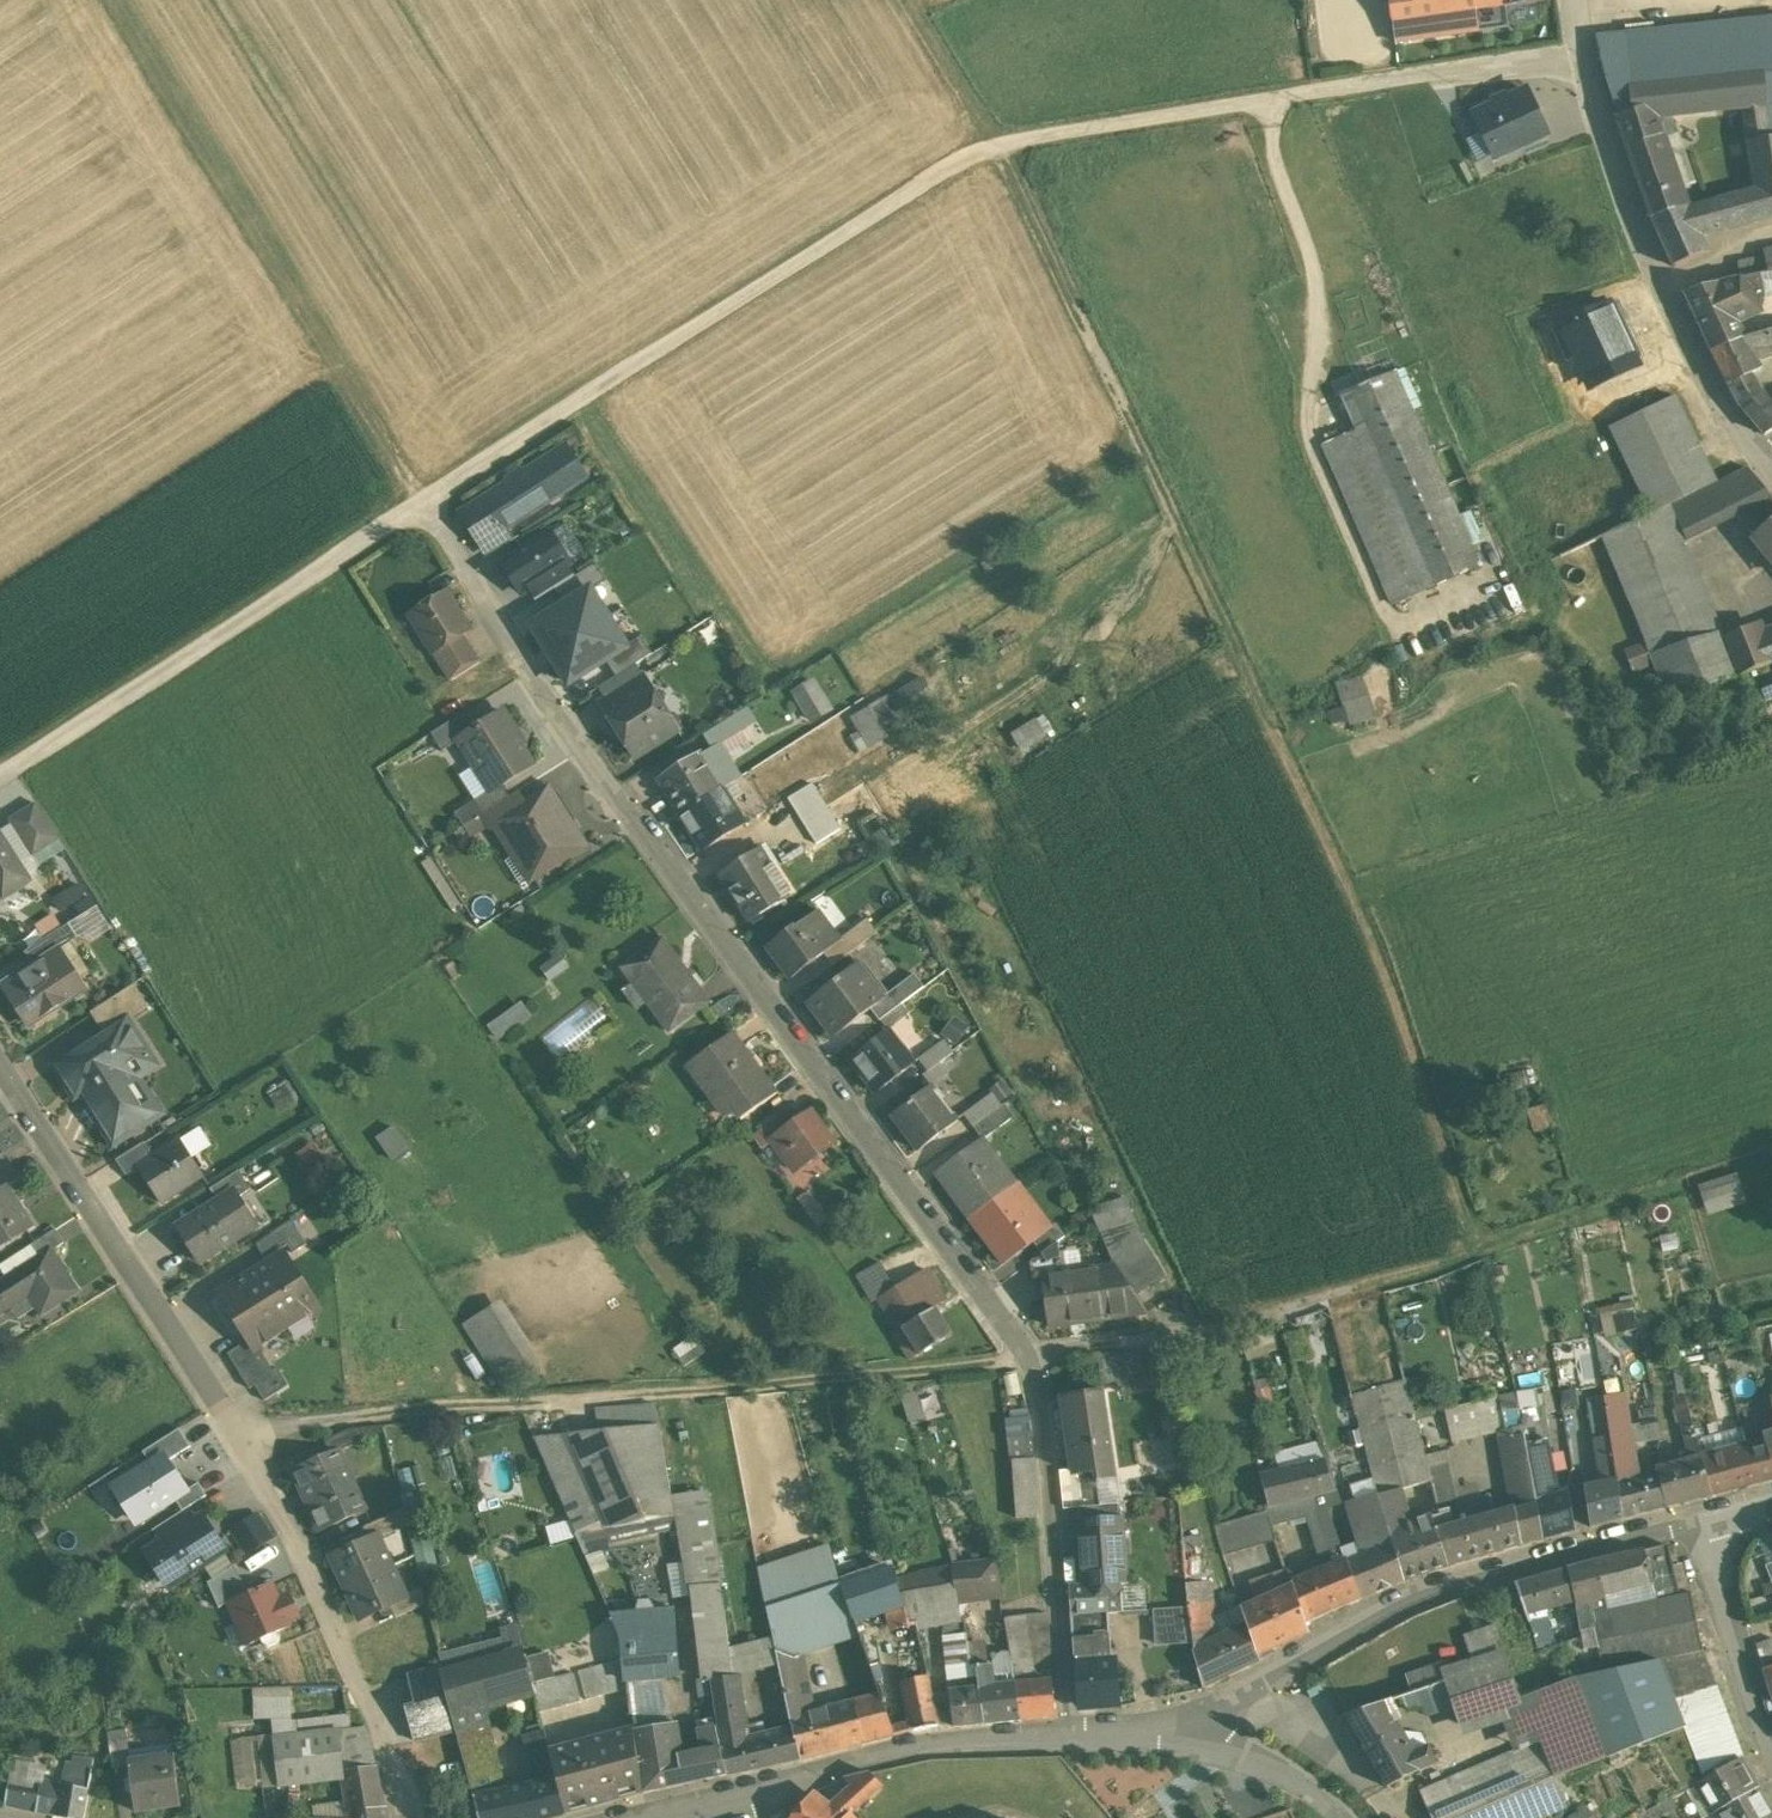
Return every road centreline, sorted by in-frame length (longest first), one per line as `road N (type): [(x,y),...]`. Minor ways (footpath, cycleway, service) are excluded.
road 1 (track): [(913,0),(1004,146),(1364,911),(1478,1245),(1476,1257),(1211,1332),(1053,1351),(1029,1362)]
road 2 (residential): [(421,506),(1004,146),(1577,49),(1628,213),(1684,334),(1765,464)]
road 3 (residential): [(1068,1736),(1047,1465),(1029,1362),(557,716),(421,506)]
road 4 (residential): [(0,1069),(289,1531),(381,1741),(398,1817)]
road 5 (track): [(108,0),(421,506)]
road 6 (residential): [(1205,1721),(1437,1591),(1699,1517)]
road 7 (residential): [(0,780),(421,506)]
road 8 (residential): [(629,1817),(879,1754),(1068,1736)]
road 9 (residential): [(1699,1517),(1771,1756)]
road 10 (residential): [(1335,1817),(1205,1721)]
road 11 (residential): [(1068,1736),(1148,1734),(1205,1721)]

